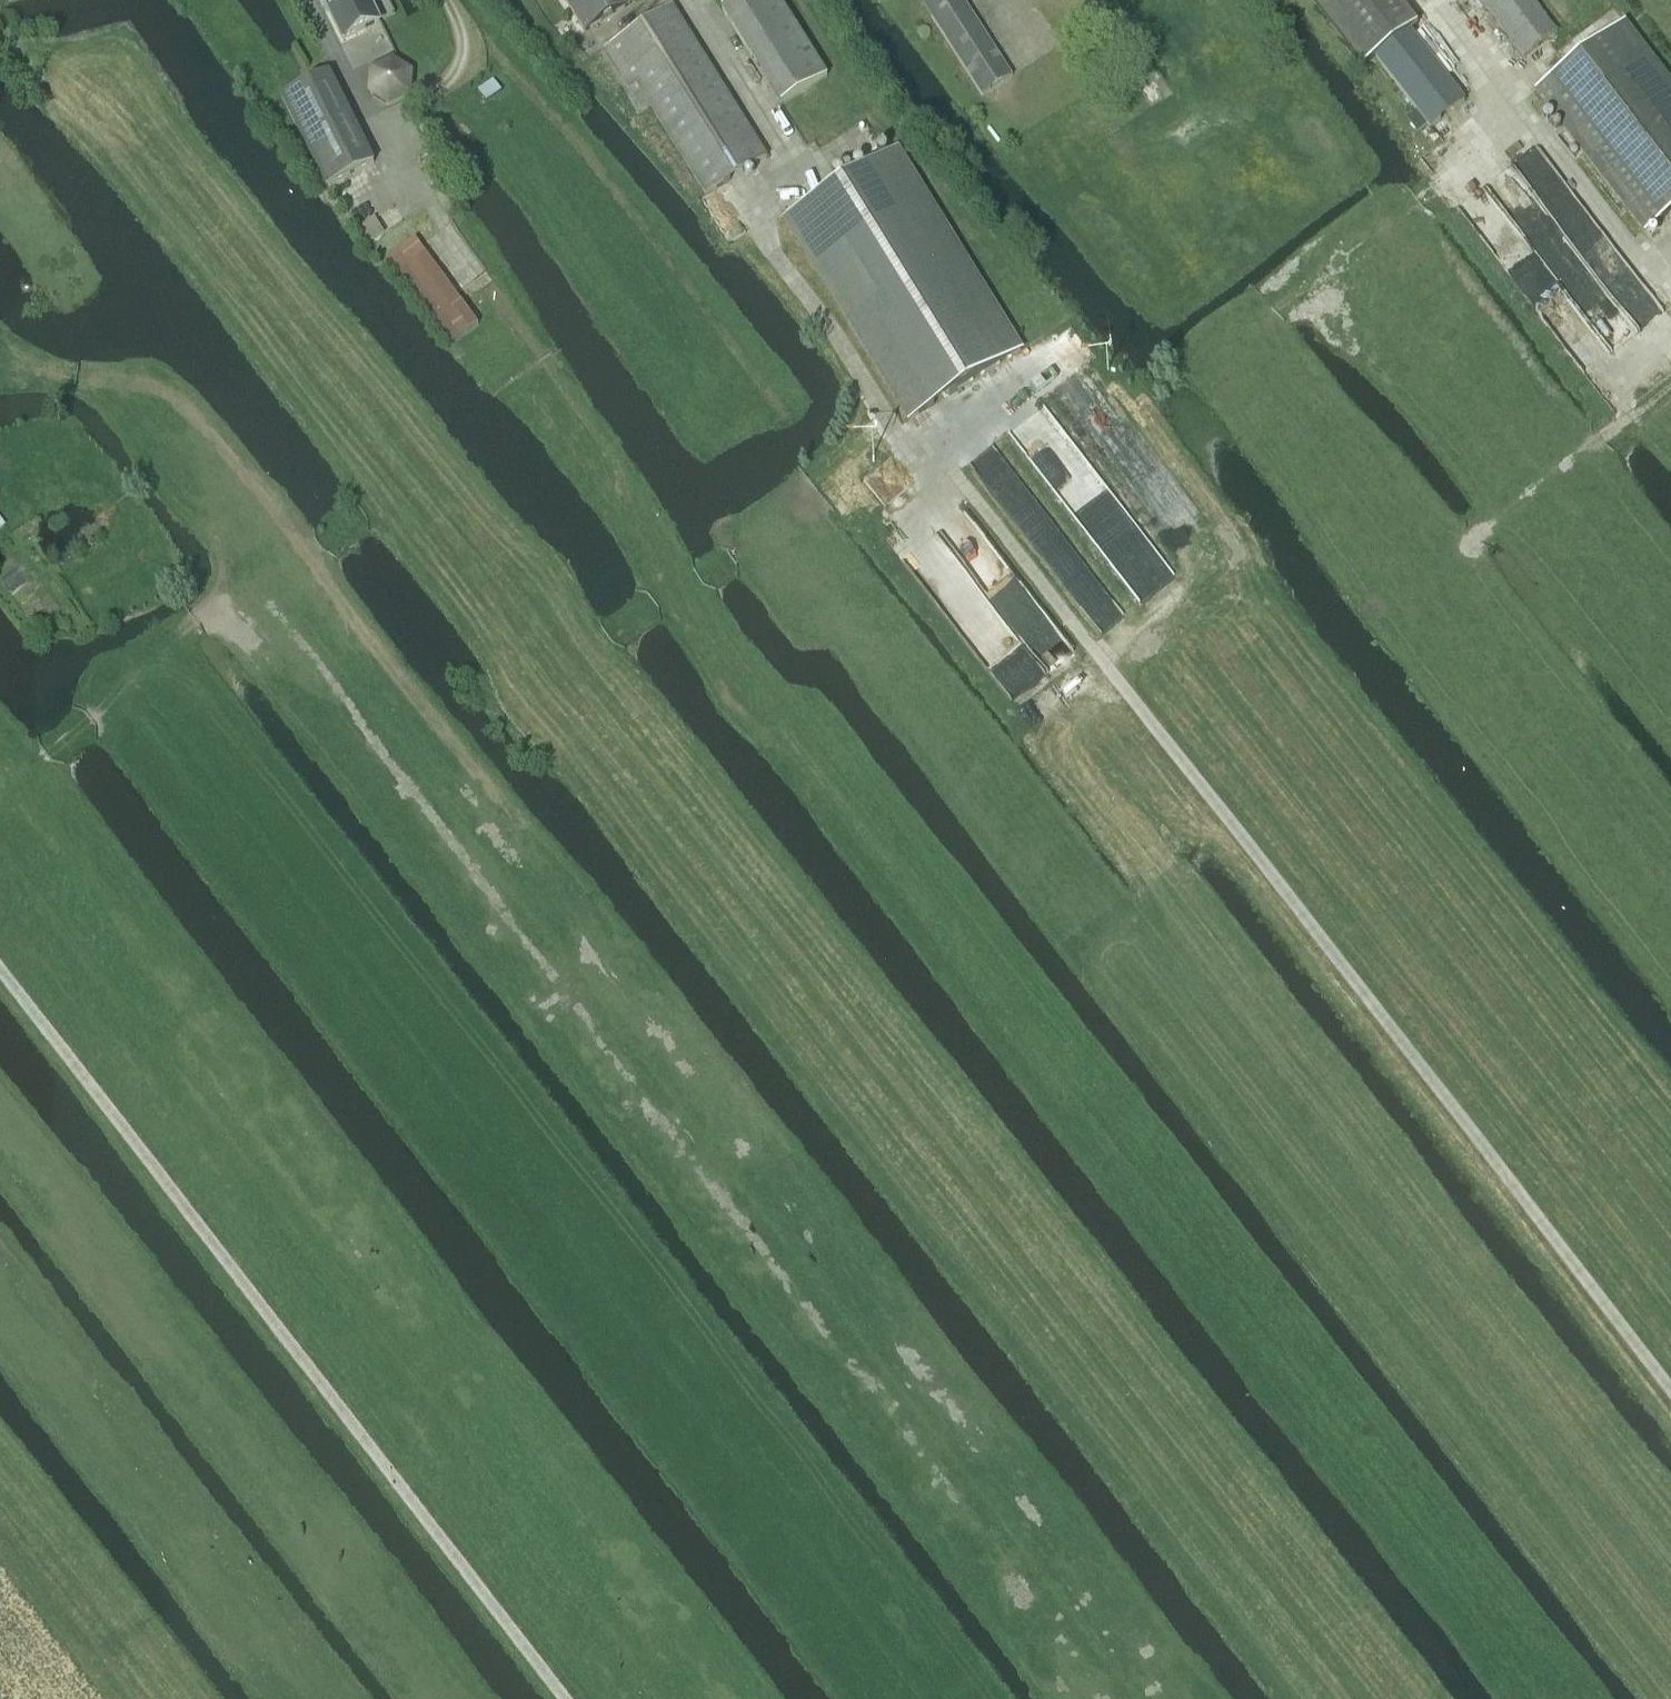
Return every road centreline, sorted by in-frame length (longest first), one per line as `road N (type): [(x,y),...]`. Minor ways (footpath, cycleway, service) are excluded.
road 1 (track): [(862,145),(745,208),(770,251),(842,340),(896,440),(976,500),(1670,1382)]
road 2 (track): [(0,969),(564,1698)]
road 3 (track): [(1439,0),(1645,260),(1670,269)]

